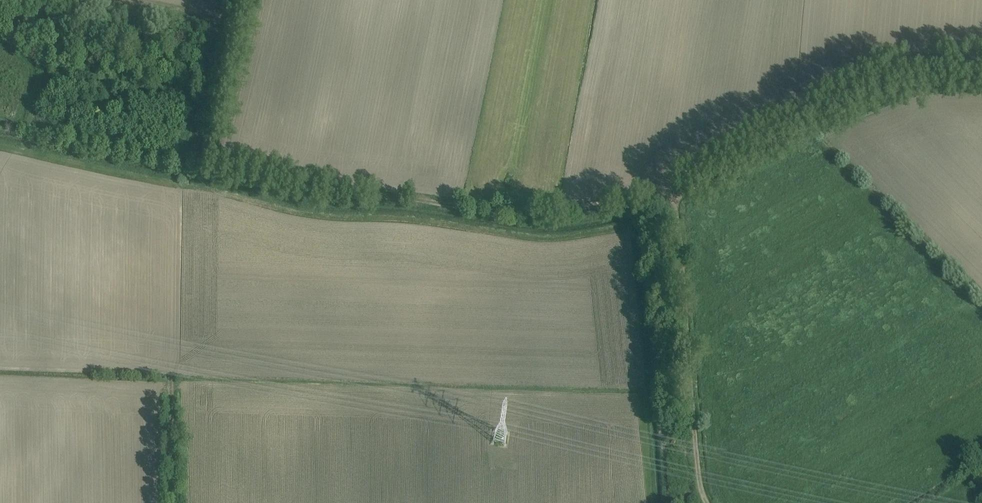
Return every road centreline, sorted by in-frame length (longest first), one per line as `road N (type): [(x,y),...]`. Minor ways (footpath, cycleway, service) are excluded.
road 1 (track): [(981,82),(899,90),(672,201),(707,502)]
road 2 (track): [(672,201),(539,214),(464,210),(325,195),(204,167)]
road 3 (track): [(204,167),(0,126)]
road 4 (track): [(204,167),(244,0)]
road 5 (track): [(170,380),(172,502)]

